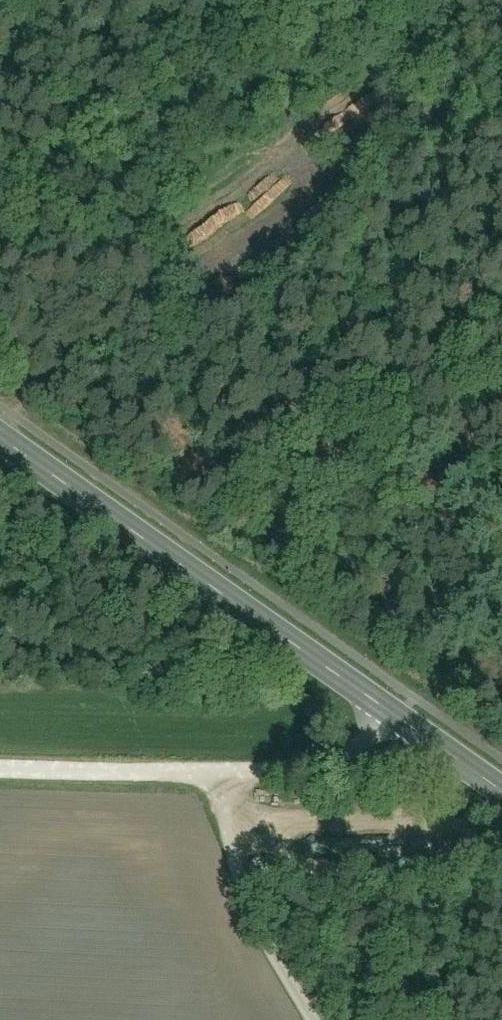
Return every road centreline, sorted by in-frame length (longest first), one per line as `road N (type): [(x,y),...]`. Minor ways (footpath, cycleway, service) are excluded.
road 1 (track): [(2,430),(230,259),(501,13)]
road 2 (primary): [(501,790),(0,429)]
road 3 (track): [(314,1019),(235,864),(220,777)]

